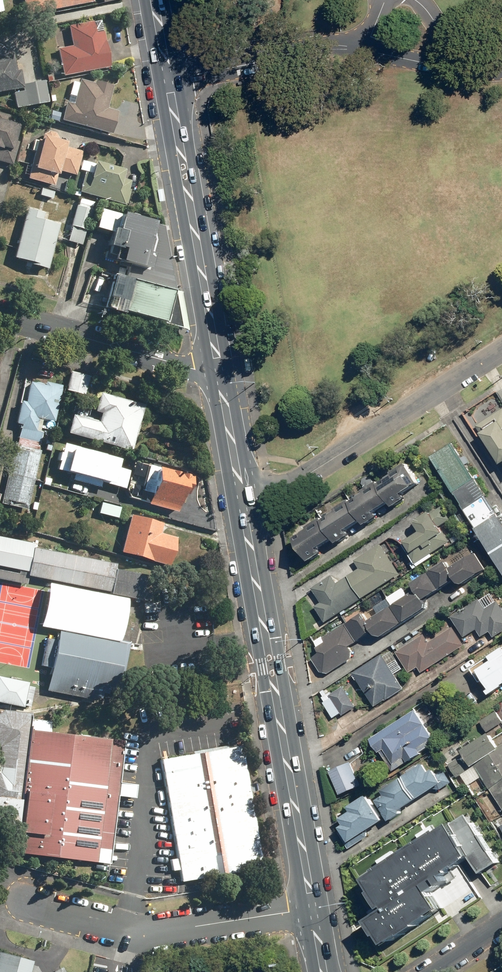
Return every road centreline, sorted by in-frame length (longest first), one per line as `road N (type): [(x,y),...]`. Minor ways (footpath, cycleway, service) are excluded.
road 1 (residential): [(246,514),(501,350)]
road 2 (secondary): [(168,76),(219,366)]
road 3 (residential): [(29,903),(151,934),(312,908)]
road 4 (residential): [(0,313),(196,370),(219,366)]
road 5 (secondary): [(274,688),(312,908)]
road 6 (unclassified): [(168,76),(317,46),(365,49)]
road 7 (secondary): [(219,366),(246,514)]
road 8 (secondary): [(246,514),(267,646)]

